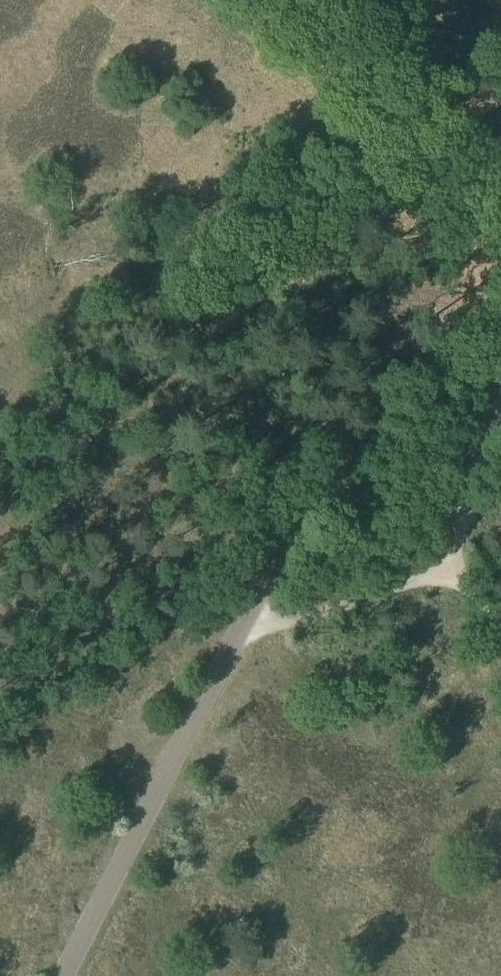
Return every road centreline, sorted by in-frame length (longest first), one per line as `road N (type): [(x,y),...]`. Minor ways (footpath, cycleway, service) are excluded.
road 1 (unclassified): [(62,975),(312,489),(356,440),(500,340)]
road 2 (unclassified): [(299,0),(500,241)]
road 3 (track): [(235,645),(419,583),(449,581),(500,626)]
road 4 (track): [(449,581),(500,448)]

